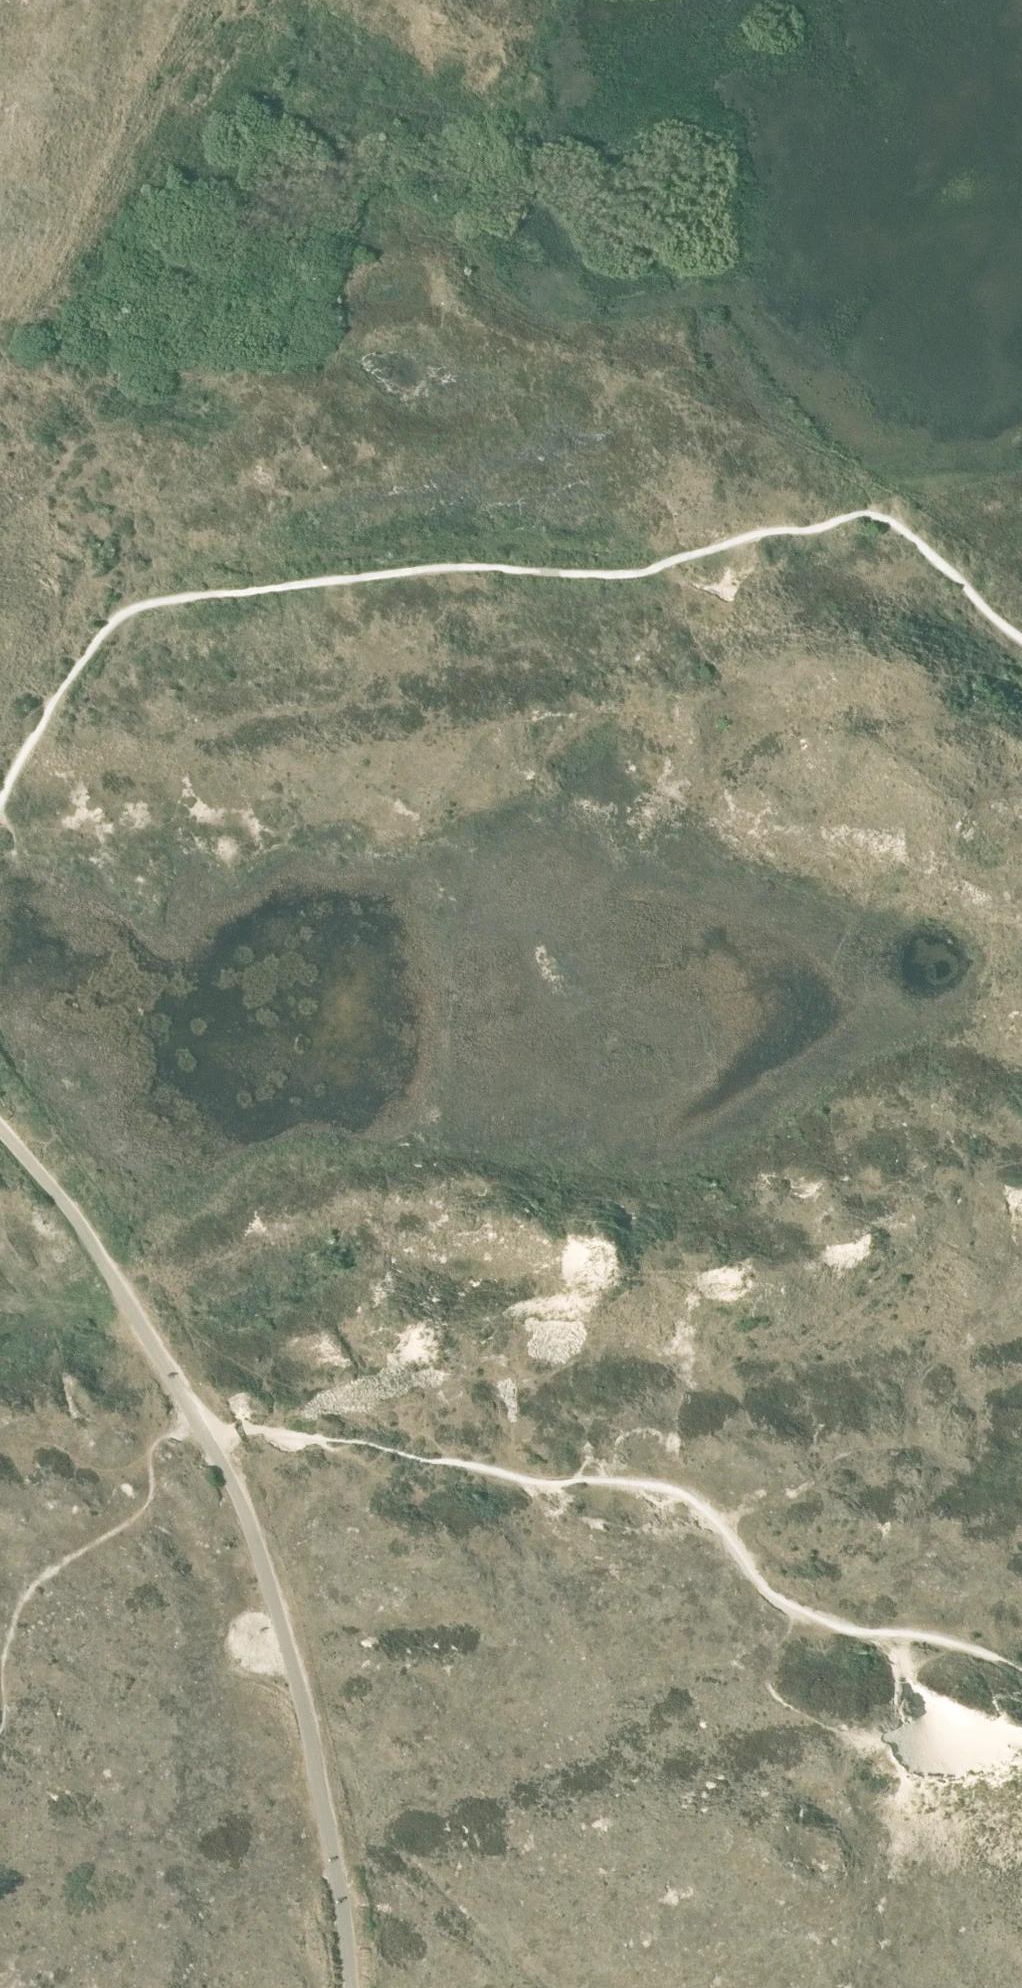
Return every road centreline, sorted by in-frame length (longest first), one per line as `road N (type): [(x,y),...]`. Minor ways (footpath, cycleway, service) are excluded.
road 1 (unclassified): [(354,1987),(341,1871),(243,1506),(76,1219),(0,1129)]

